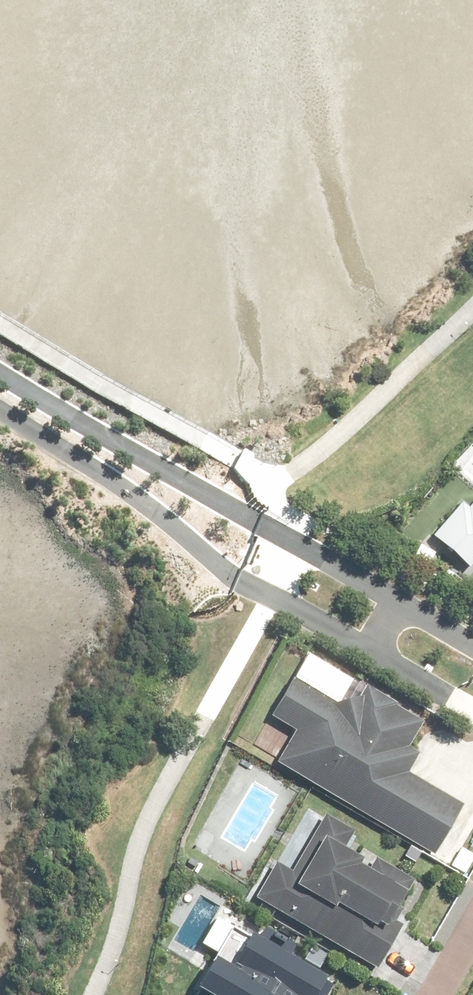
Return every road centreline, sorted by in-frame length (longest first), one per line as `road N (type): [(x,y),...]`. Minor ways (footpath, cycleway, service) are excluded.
road 1 (residential): [(0,373),(411,607)]
road 2 (residential): [(383,657),(237,579),(124,488),(0,412)]

